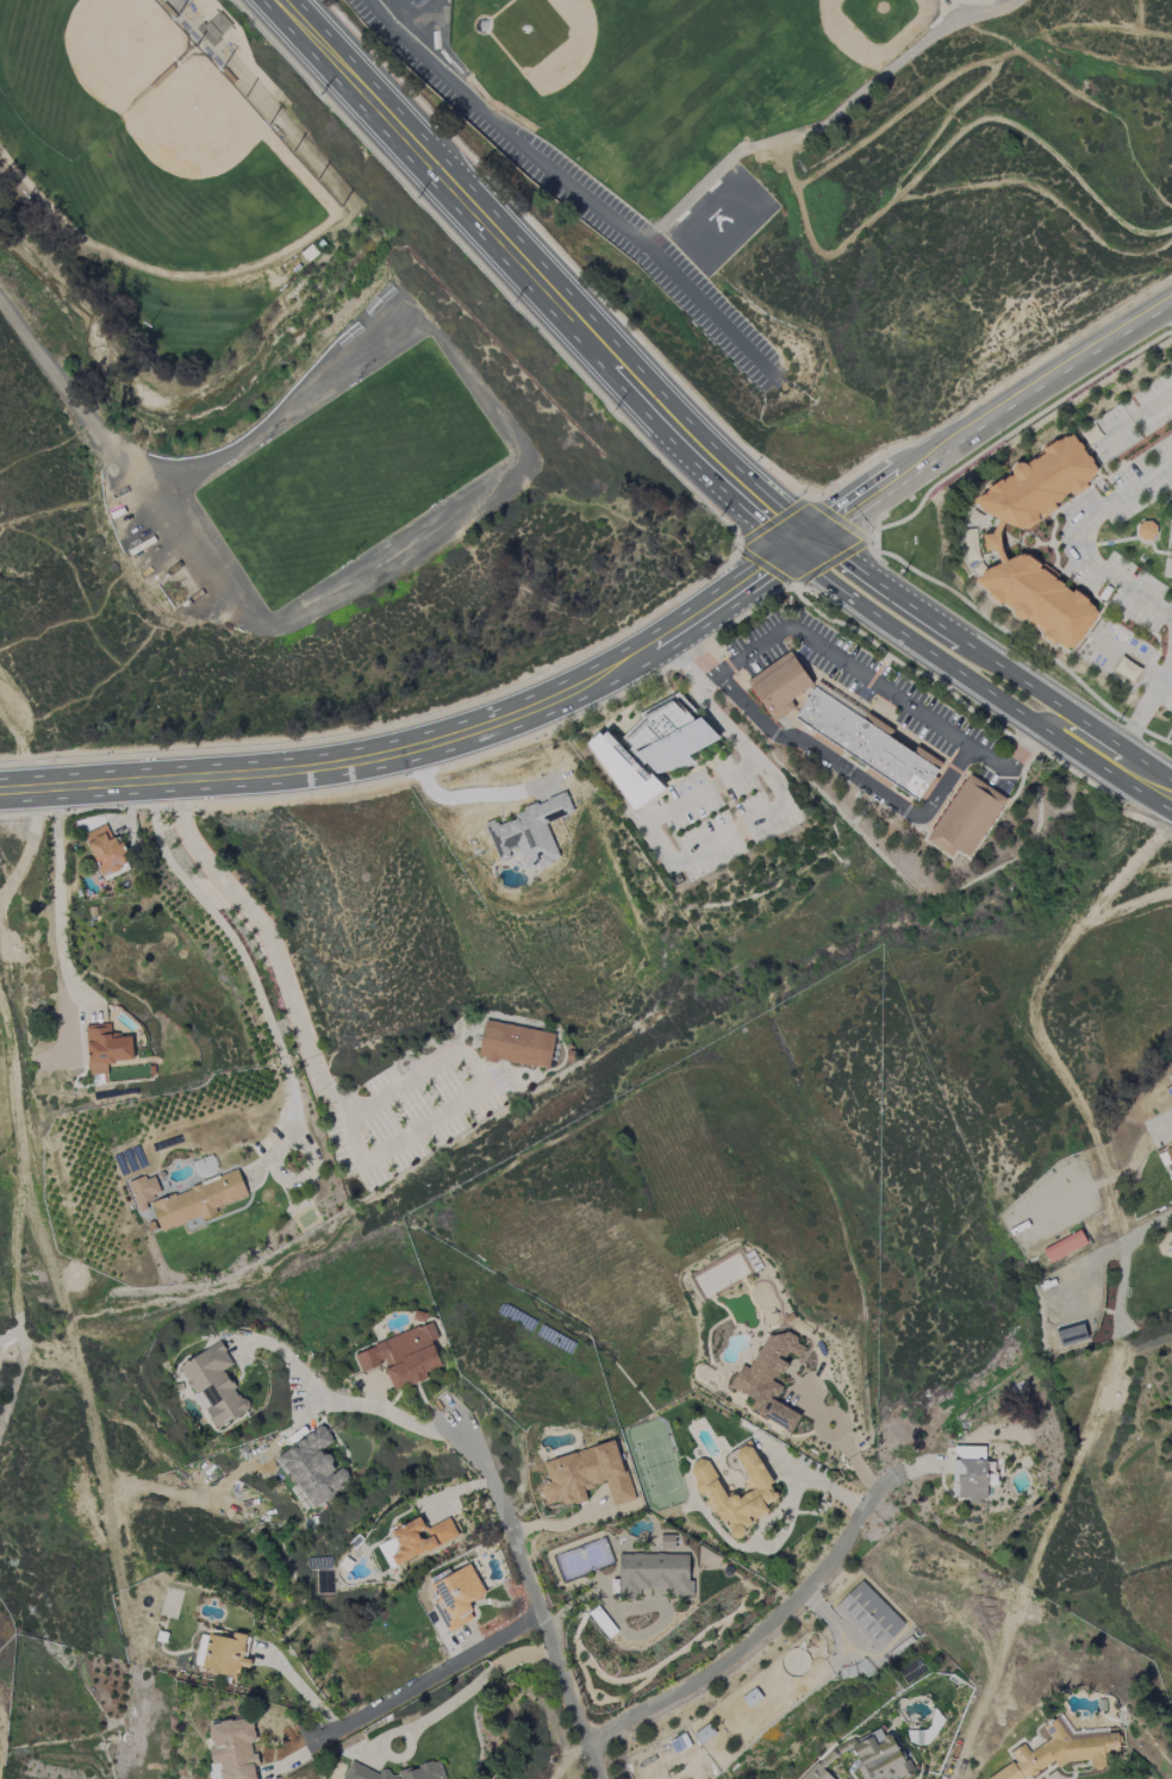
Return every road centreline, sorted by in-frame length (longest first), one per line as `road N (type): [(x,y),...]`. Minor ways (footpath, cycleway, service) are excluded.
road 1 (secondary): [(793,555),(758,563),(593,669),(401,743),(0,780)]
road 2 (track): [(13,1313),(26,1310),(20,1248),(27,1240),(63,1337),(56,1349),(17,1353),(13,1371),(92,1385),(23,1119),(11,1121),(5,1254),(13,1313)]
road 3 (secondary): [(846,557),(783,512),(642,383),(290,0)]
road 4 (secondary): [(255,0),(680,456),(793,555)]
road 5 (secondary): [(149,794),(355,775),(511,731),(682,643),(779,578),(793,555)]
road 6 (secondary): [(793,555),(939,662),(1171,814)]
road 7 (secondary): [(1171,307),(793,555)]
road 8 (secondary): [(1171,777),(846,557)]
road 9 (residential): [(592,1740),(677,1700),(754,1640),(821,1573),(880,1486)]
road 10 (residential): [(608,1778),(538,1618),(491,1463),(456,1427)]
road 11 (track): [(17,1306),(15,1066),(0,999)]
road 12 (track): [(133,1649),(83,1385)]
road 13 (residential): [(538,1618),(319,1739)]
road 14 (secondary): [(1171,779),(1118,762),(1059,724),(1040,729)]
road 15 (track): [(17,1306),(25,1353),(0,1428)]

